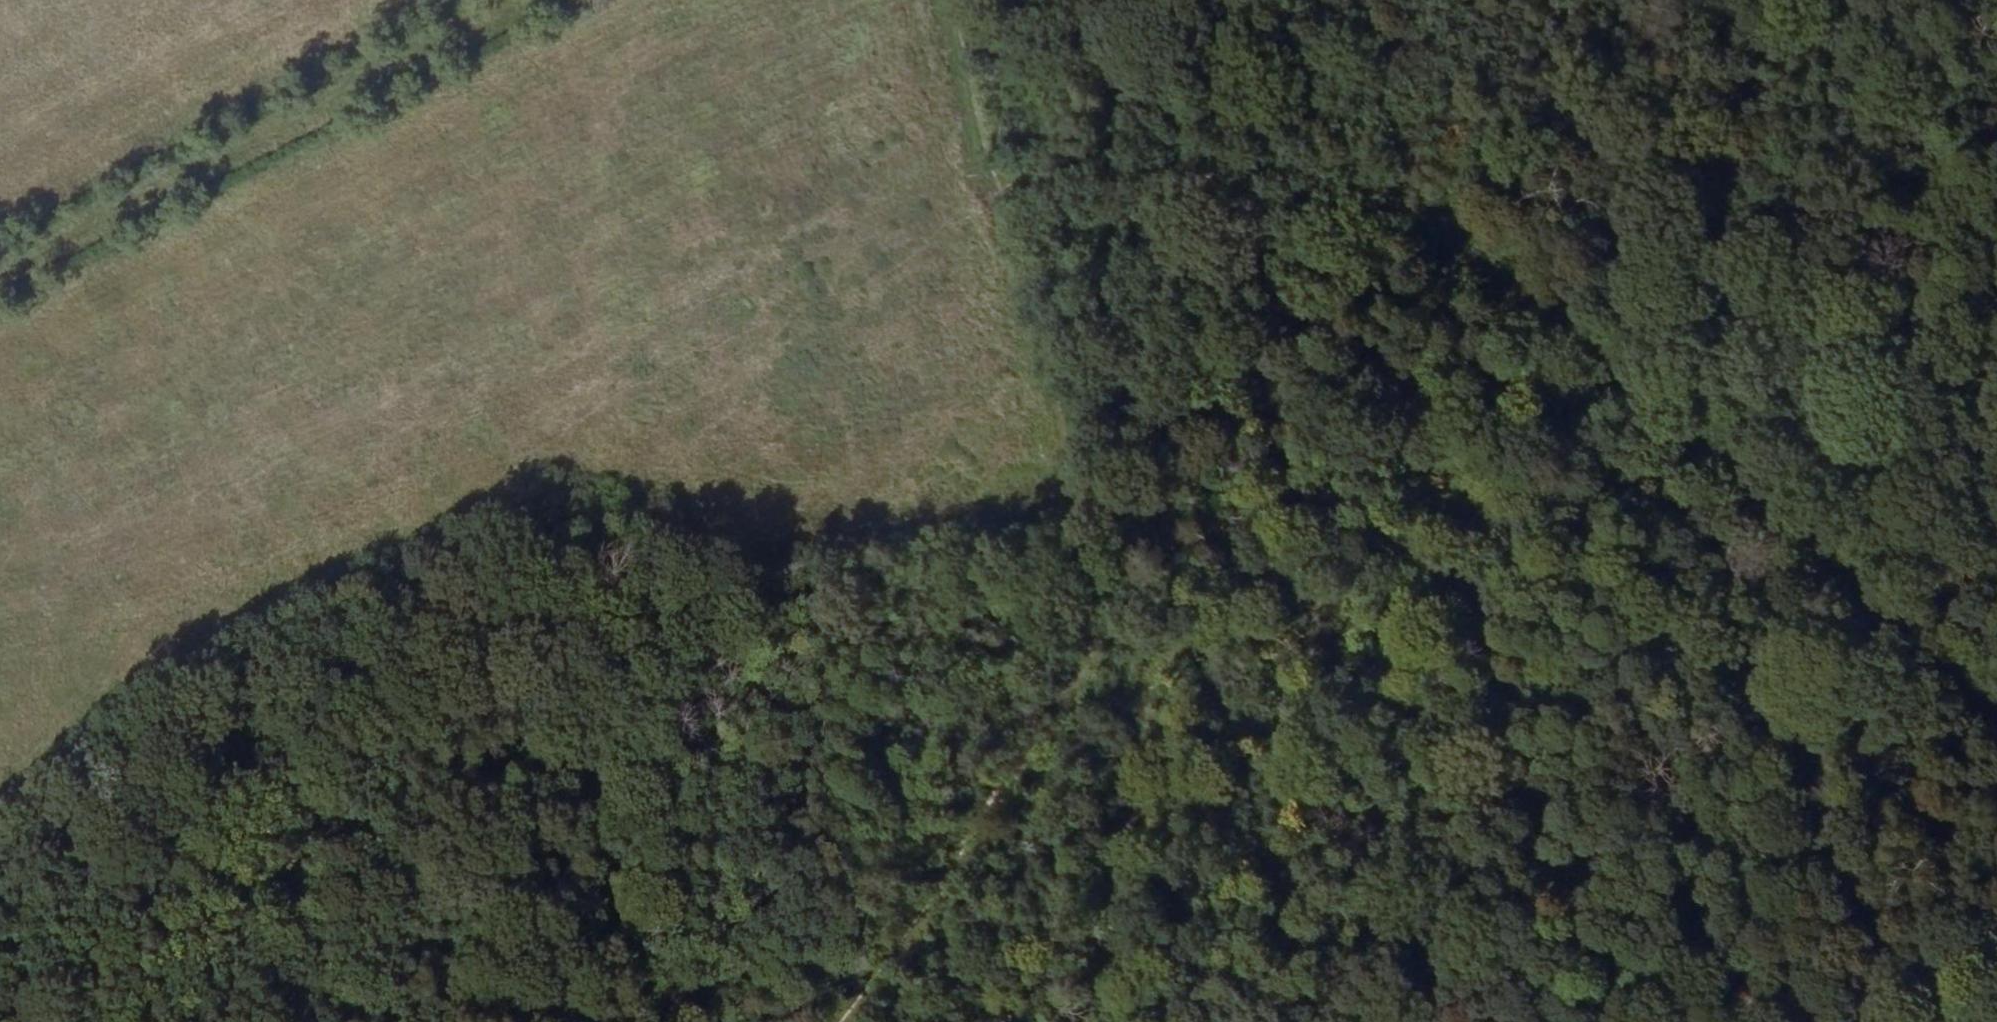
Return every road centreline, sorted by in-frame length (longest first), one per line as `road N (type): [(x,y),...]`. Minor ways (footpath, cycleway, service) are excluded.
road 1 (track): [(535,0),(0,282)]

